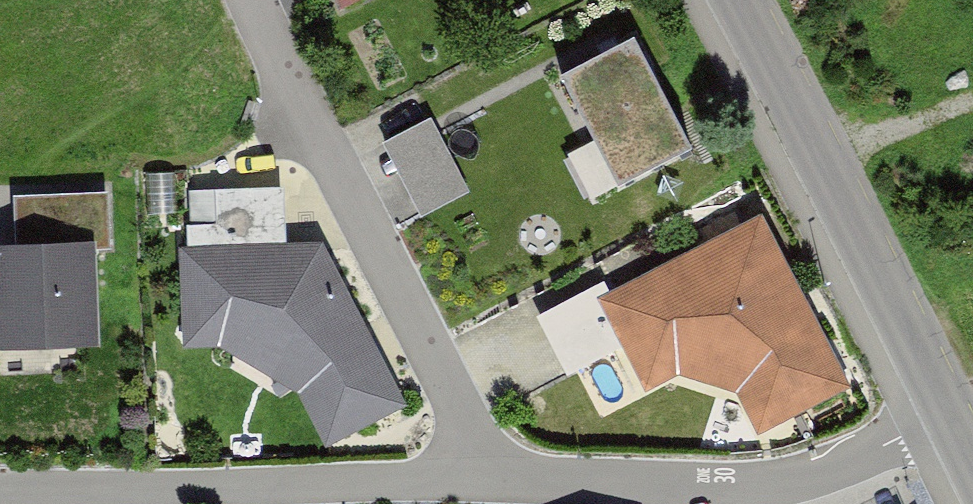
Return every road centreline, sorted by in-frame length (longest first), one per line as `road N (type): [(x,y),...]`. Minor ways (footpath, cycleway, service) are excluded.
road 1 (residential): [(255,0),(307,130),(460,413),(474,462)]
road 2 (residential): [(474,462),(565,482),(766,483),(830,469),(950,416)]
road 3 (residential): [(474,462),(394,481),(0,485)]
road 4 (tertiary): [(741,0),(950,416)]

